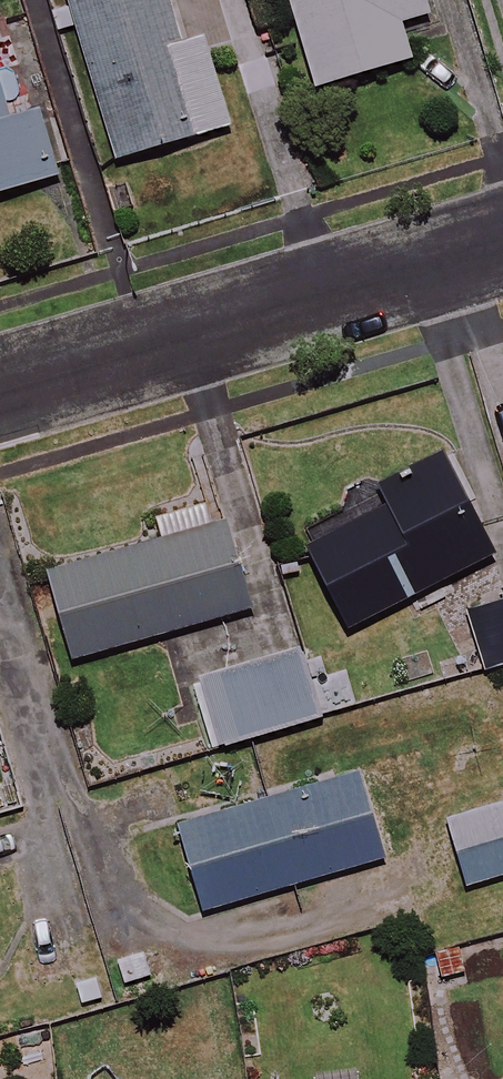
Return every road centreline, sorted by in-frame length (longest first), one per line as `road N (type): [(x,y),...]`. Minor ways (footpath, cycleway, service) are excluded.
road 1 (residential): [(0,389),(502,241)]

